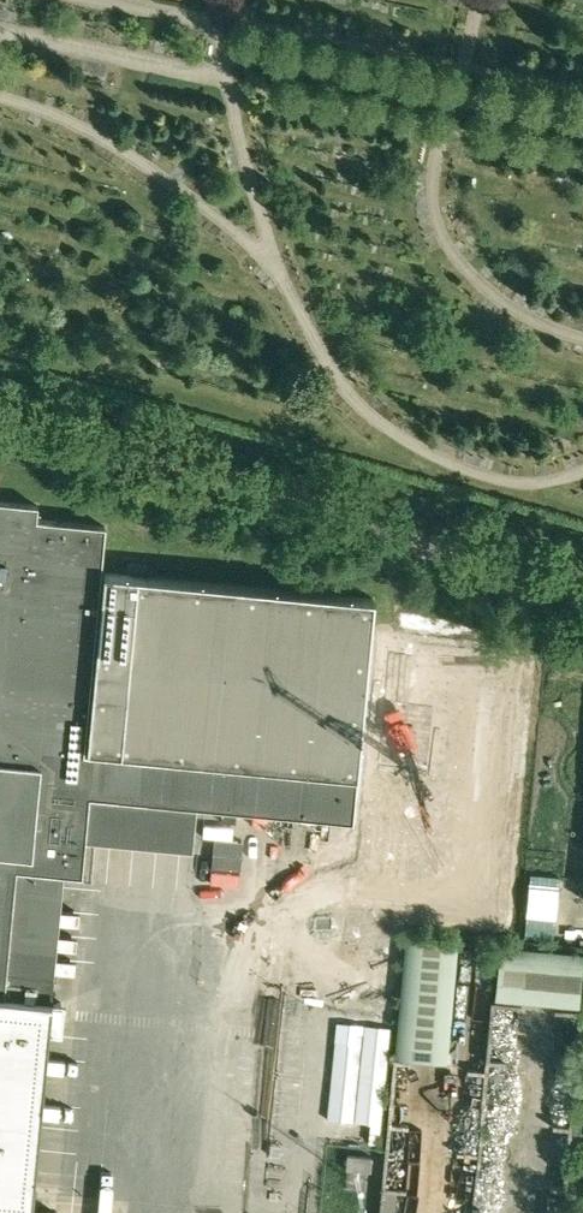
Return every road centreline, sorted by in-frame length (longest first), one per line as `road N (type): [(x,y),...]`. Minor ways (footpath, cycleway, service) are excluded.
road 1 (unclassified): [(582,592),(0,427)]

